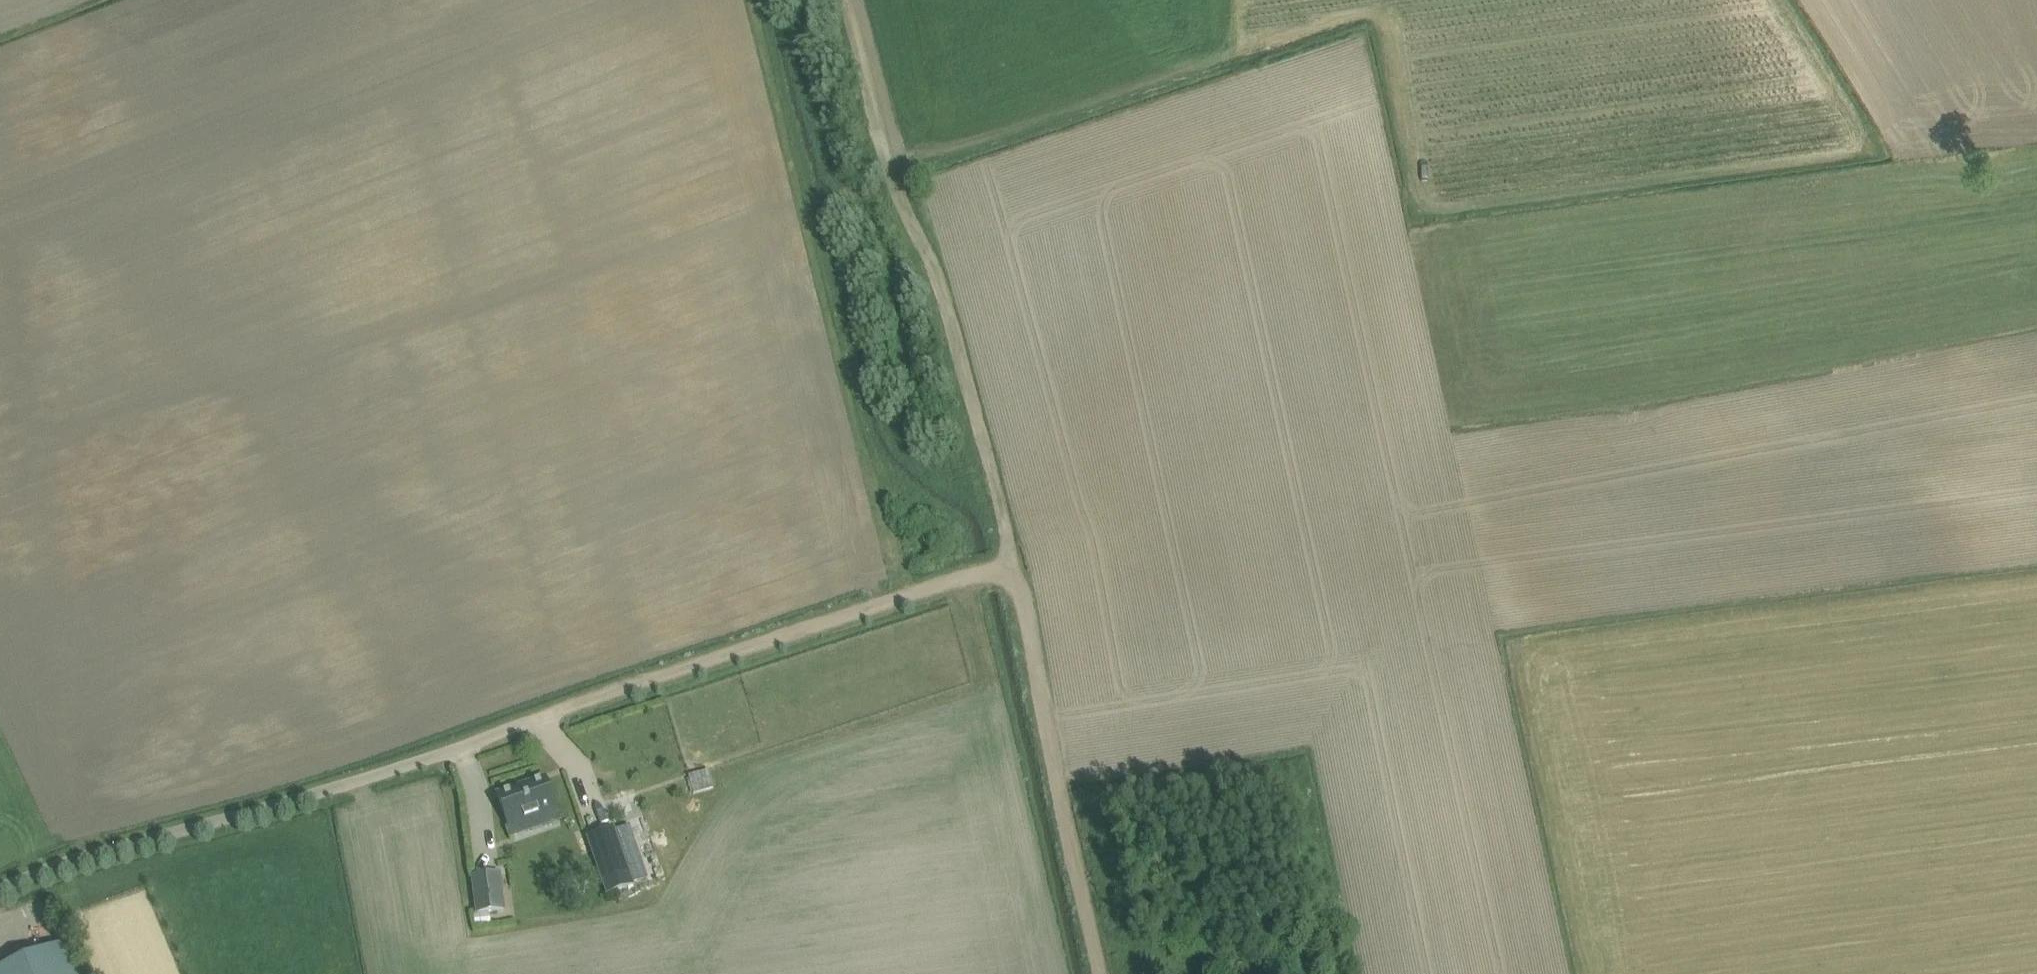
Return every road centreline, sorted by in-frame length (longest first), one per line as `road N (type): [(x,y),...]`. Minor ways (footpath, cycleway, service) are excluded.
road 1 (unclassified): [(0,891),(87,856),(330,791),(580,704)]
road 2 (track): [(1102,973),(1014,582),(985,574),(918,592)]
road 3 (track): [(918,592),(580,704)]

